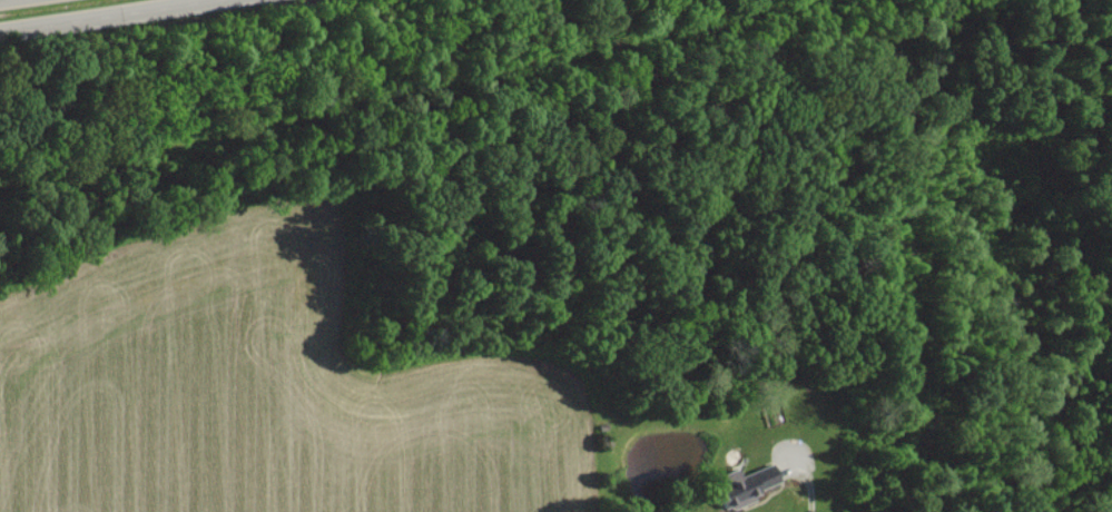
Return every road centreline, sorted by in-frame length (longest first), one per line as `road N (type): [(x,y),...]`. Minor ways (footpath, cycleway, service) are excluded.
road 1 (primary): [(0,28),(186,0)]

